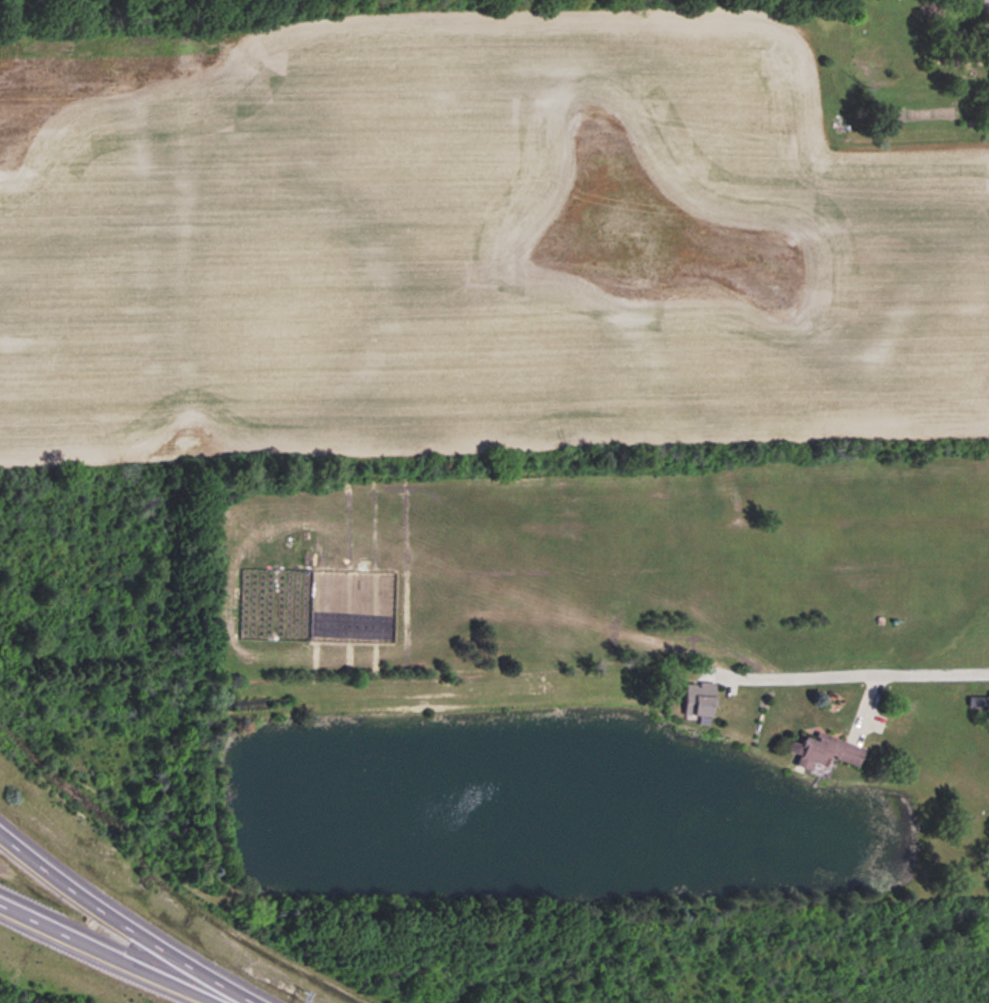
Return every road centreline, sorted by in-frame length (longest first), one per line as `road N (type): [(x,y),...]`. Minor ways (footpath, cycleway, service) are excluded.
road 1 (motorway): [(254,1002),(111,918),(0,836)]
road 2 (residential): [(703,670),(730,677),(988,672)]
road 3 (motorway): [(212,1002),(100,953)]

